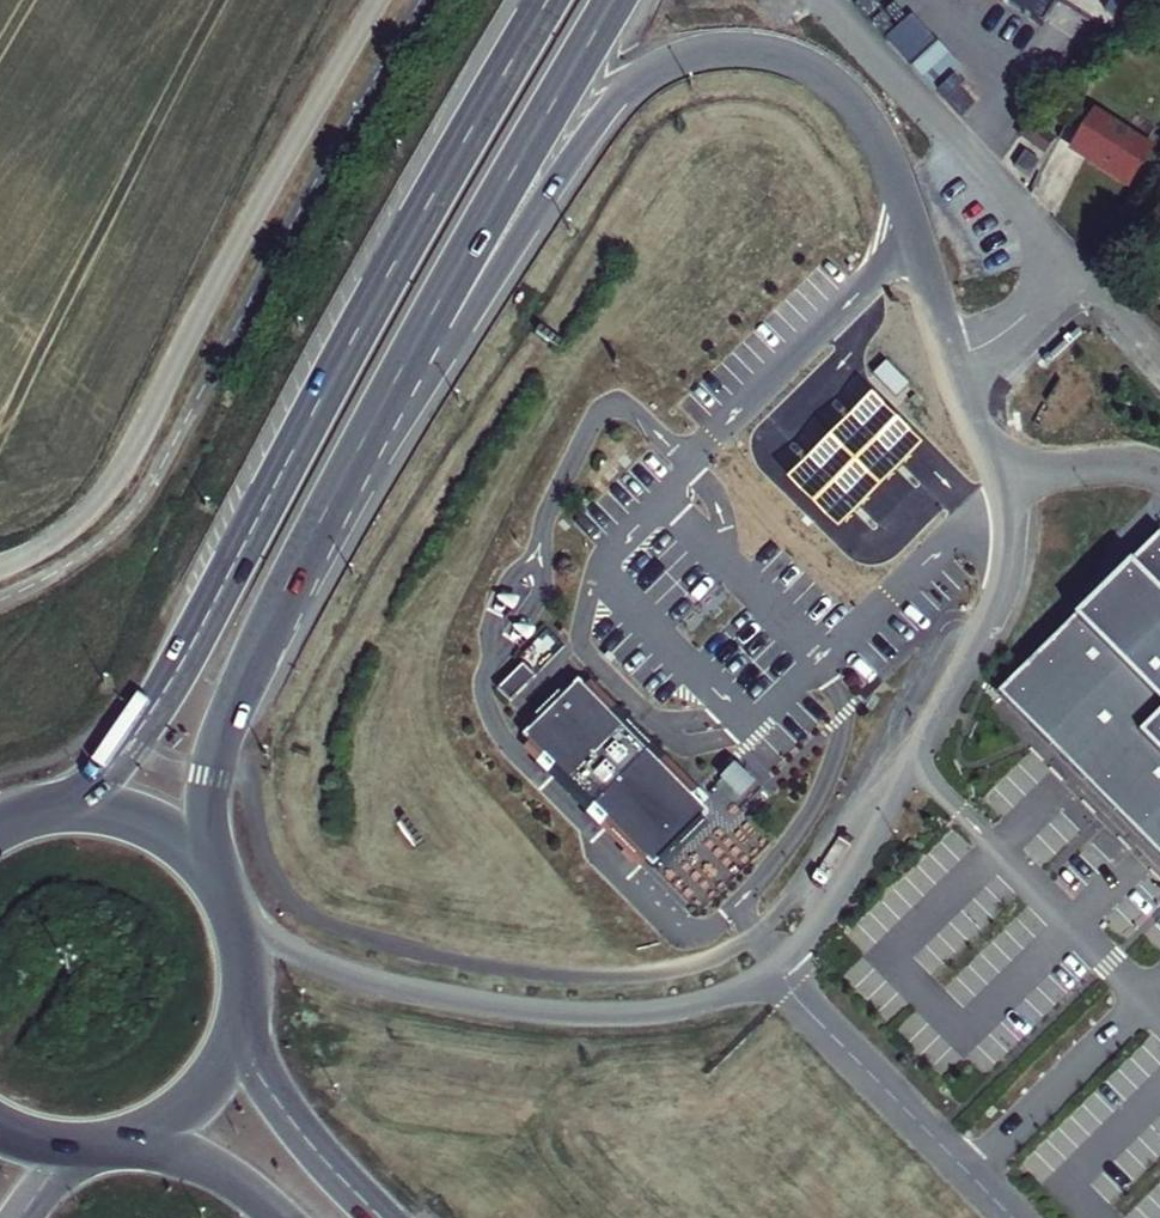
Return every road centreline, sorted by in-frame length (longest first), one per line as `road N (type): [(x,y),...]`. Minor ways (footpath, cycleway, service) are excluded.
road 1 (unclassified): [(263,640),(599,117),(641,75),(676,58),(737,48),(774,52),(813,66),(850,96),(884,151),(958,360)]
road 2 (trunk): [(548,0),(413,227),(174,678),(98,781),(32,813)]
road 3 (trunk): [(263,640),(426,325),(616,0)]
road 4 (unclassified): [(958,360),(1005,515),(999,582),(879,829),(826,916),(778,965)]
road 5 (unclassified): [(778,965),(703,1002),(645,1011),(528,1008),(346,971),(275,941),(235,911)]
road 6 (unclassified): [(1078,268),(832,0)]
road 7 (unclassified): [(1010,1217),(811,1013),(778,965)]
road 8 (trunk): [(381,1217),(265,1078),(247,1005)]
road 9 (trunk): [(210,869),(215,760),(263,640)]
road 10 (trunk): [(210,869),(165,831),(129,815),(71,807),(32,813)]
road 11 (trunk): [(134,1139),(175,1118),(209,1088),(233,1049),(247,1005)]
road 12 (trunk): [(134,1139),(217,1168),(280,1217)]
road 13 (unclassified): [(958,360),(1018,322),(1078,268)]

